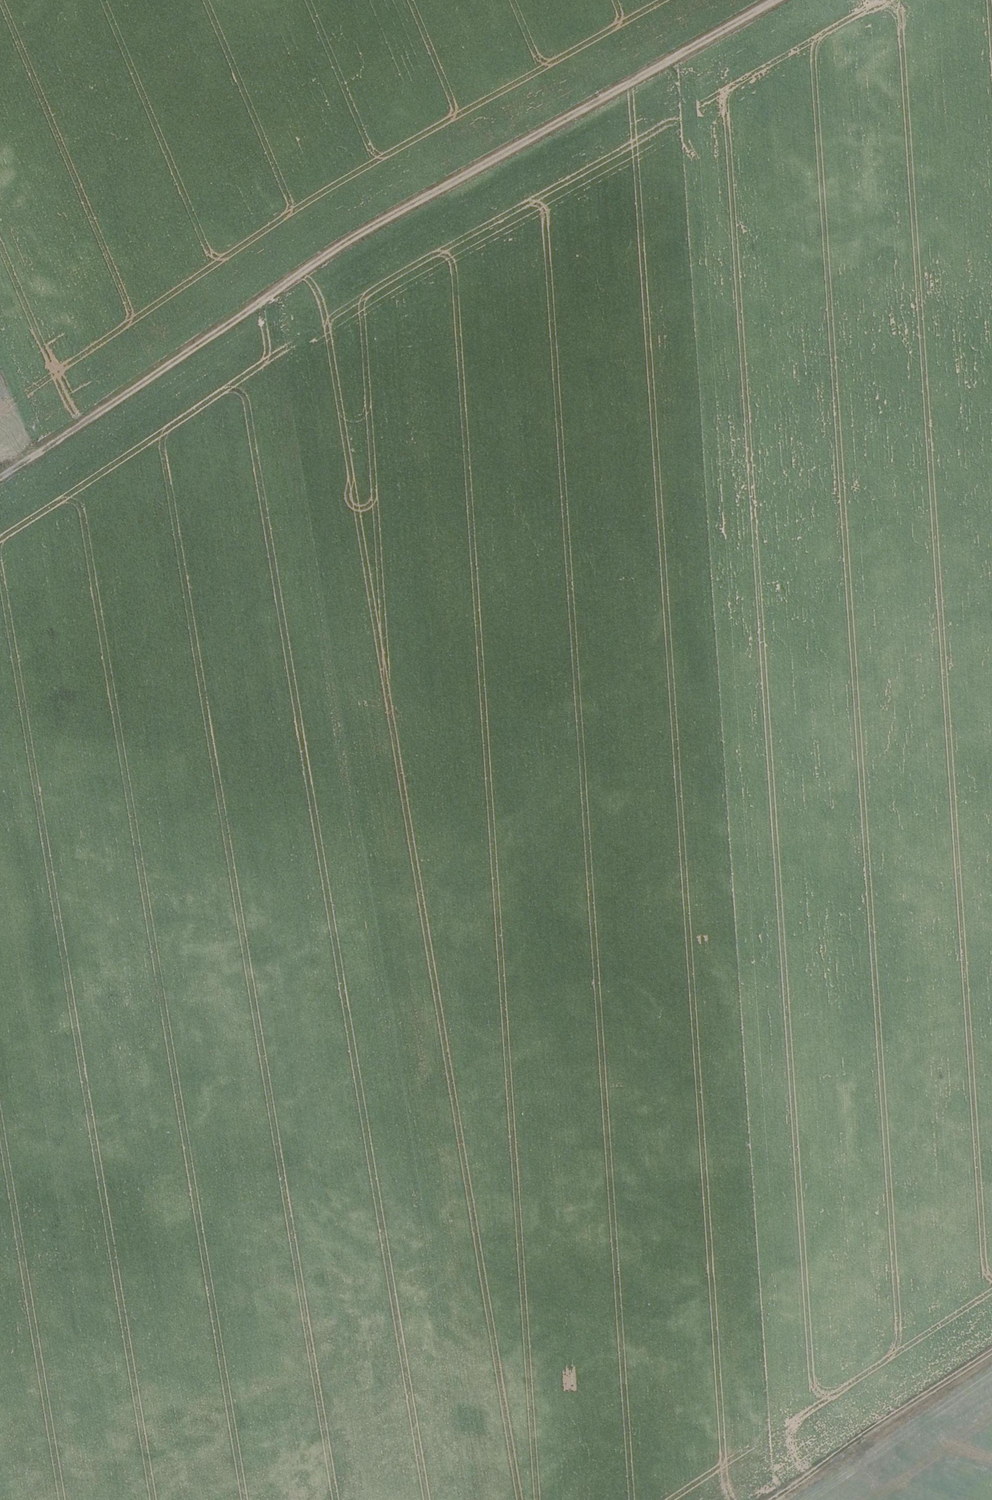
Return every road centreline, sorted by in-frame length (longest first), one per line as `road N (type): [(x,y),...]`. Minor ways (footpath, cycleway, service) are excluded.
road 1 (primary): [(174,0),(183,240),(262,1027),(363,1499)]
road 2 (track): [(767,0),(352,235),(0,473)]
road 3 (track): [(991,1357),(768,1499)]

